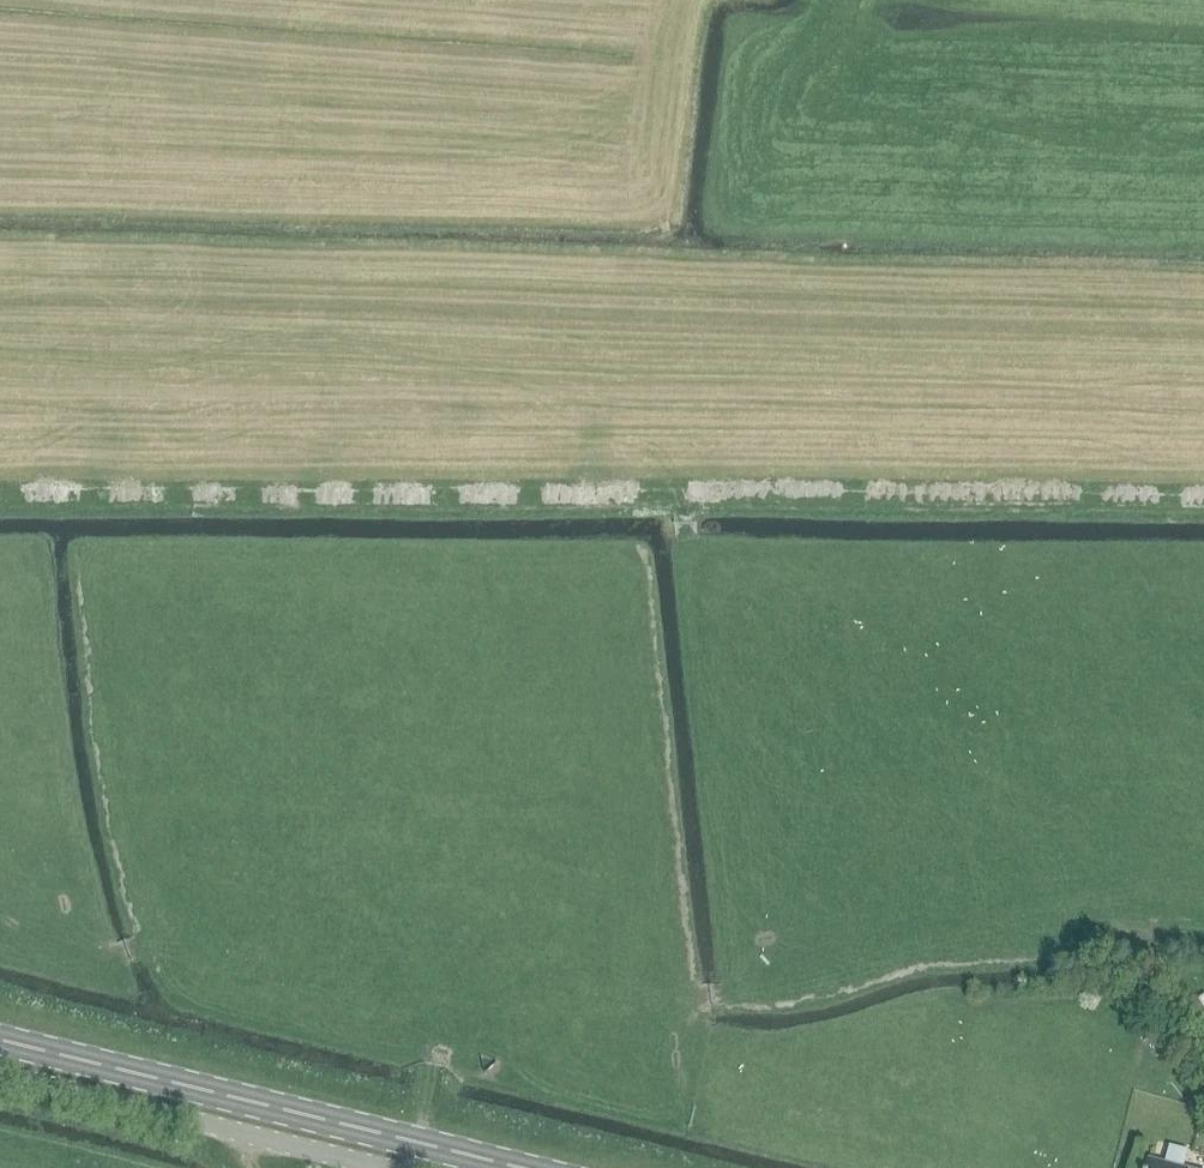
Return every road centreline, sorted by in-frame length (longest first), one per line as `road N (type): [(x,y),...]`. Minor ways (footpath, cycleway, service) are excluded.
road 1 (primary): [(0,1040),(523,1167)]
road 2 (unclassified): [(0,1074),(385,1167)]

